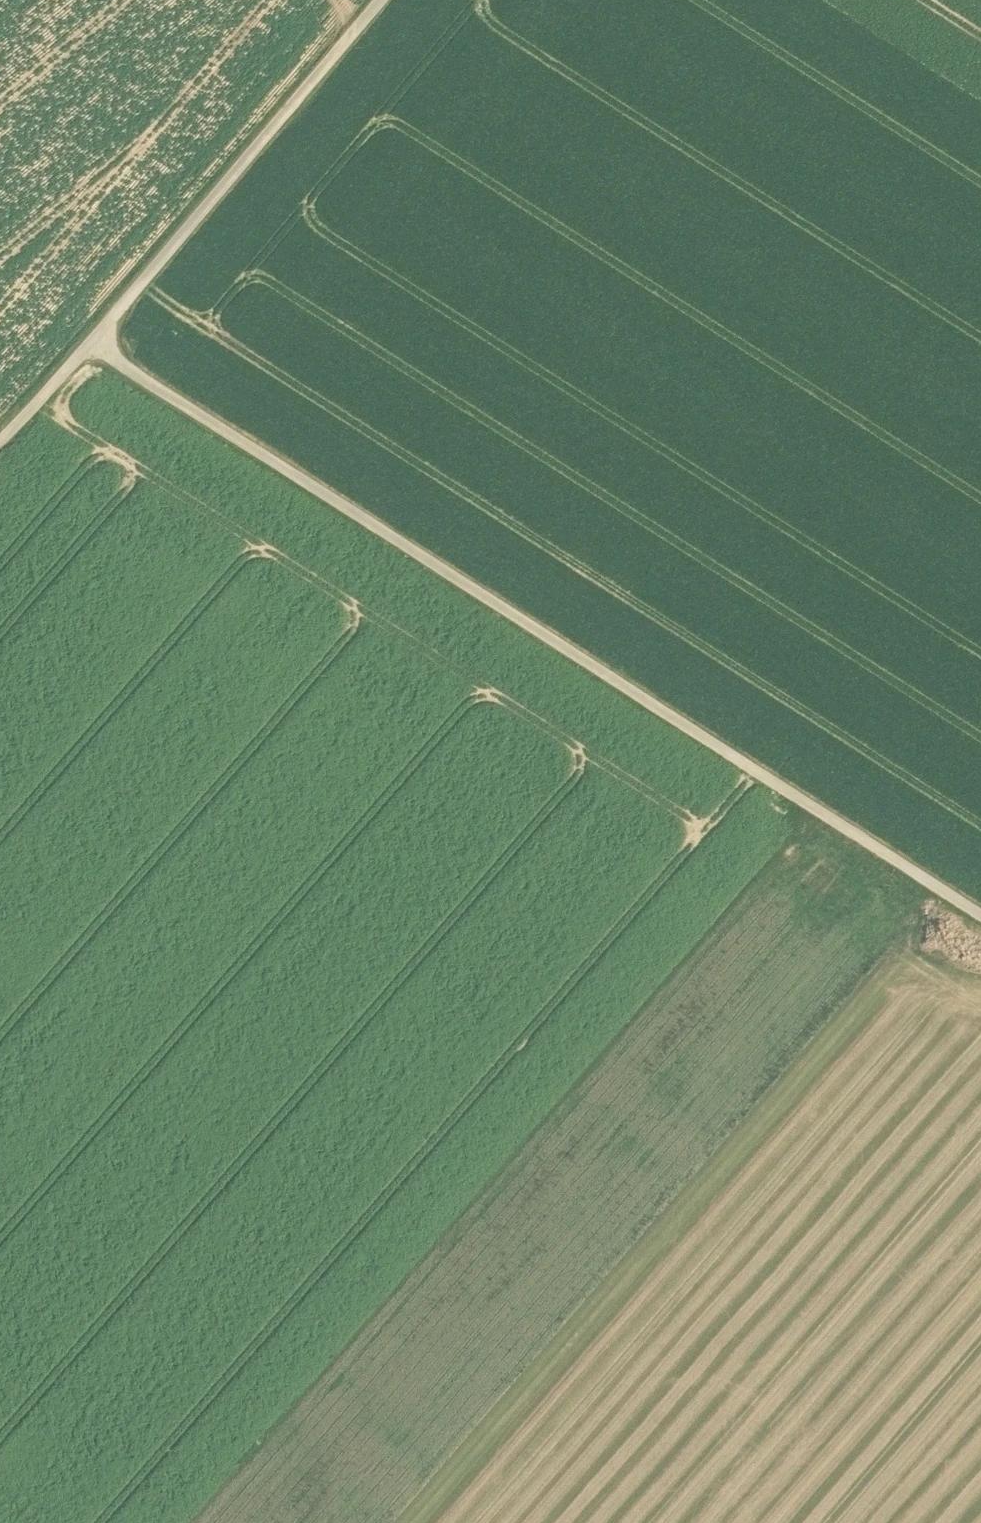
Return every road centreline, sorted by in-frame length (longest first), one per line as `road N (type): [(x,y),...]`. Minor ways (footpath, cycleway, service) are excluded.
road 1 (track): [(980,920),(90,345)]
road 2 (track): [(0,445),(383,0)]

